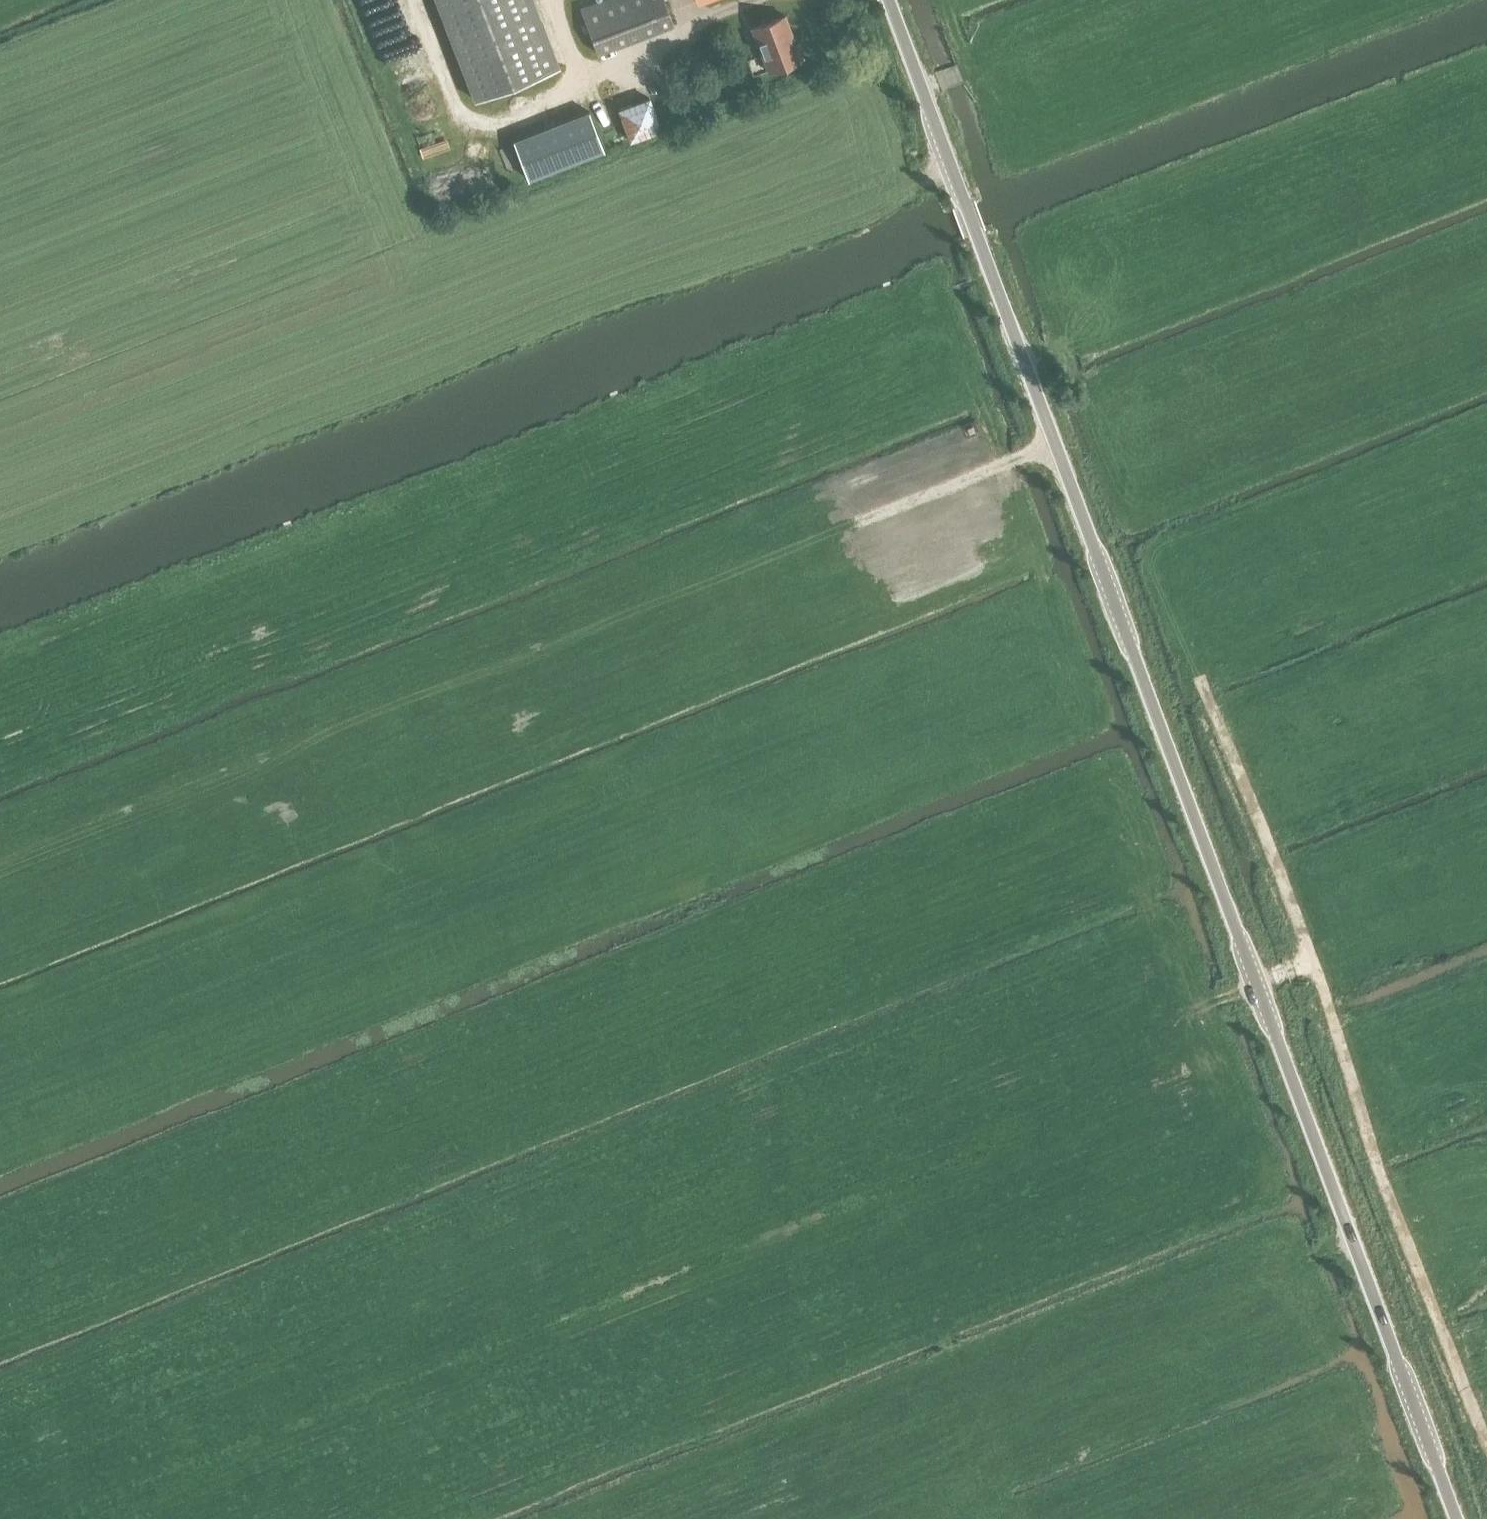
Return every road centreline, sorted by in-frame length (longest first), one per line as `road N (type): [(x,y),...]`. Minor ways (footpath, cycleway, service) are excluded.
road 1 (tertiary): [(1456,1518),(889,0)]
road 2 (track): [(0,863),(1052,444)]
road 3 (track): [(1486,1441),(1399,1218),(1275,850),(1203,687)]
road 4 (track): [(605,69),(581,66),(533,103),(477,122),(453,105),(417,0)]
road 5 (track): [(1315,966),(1203,1009)]

